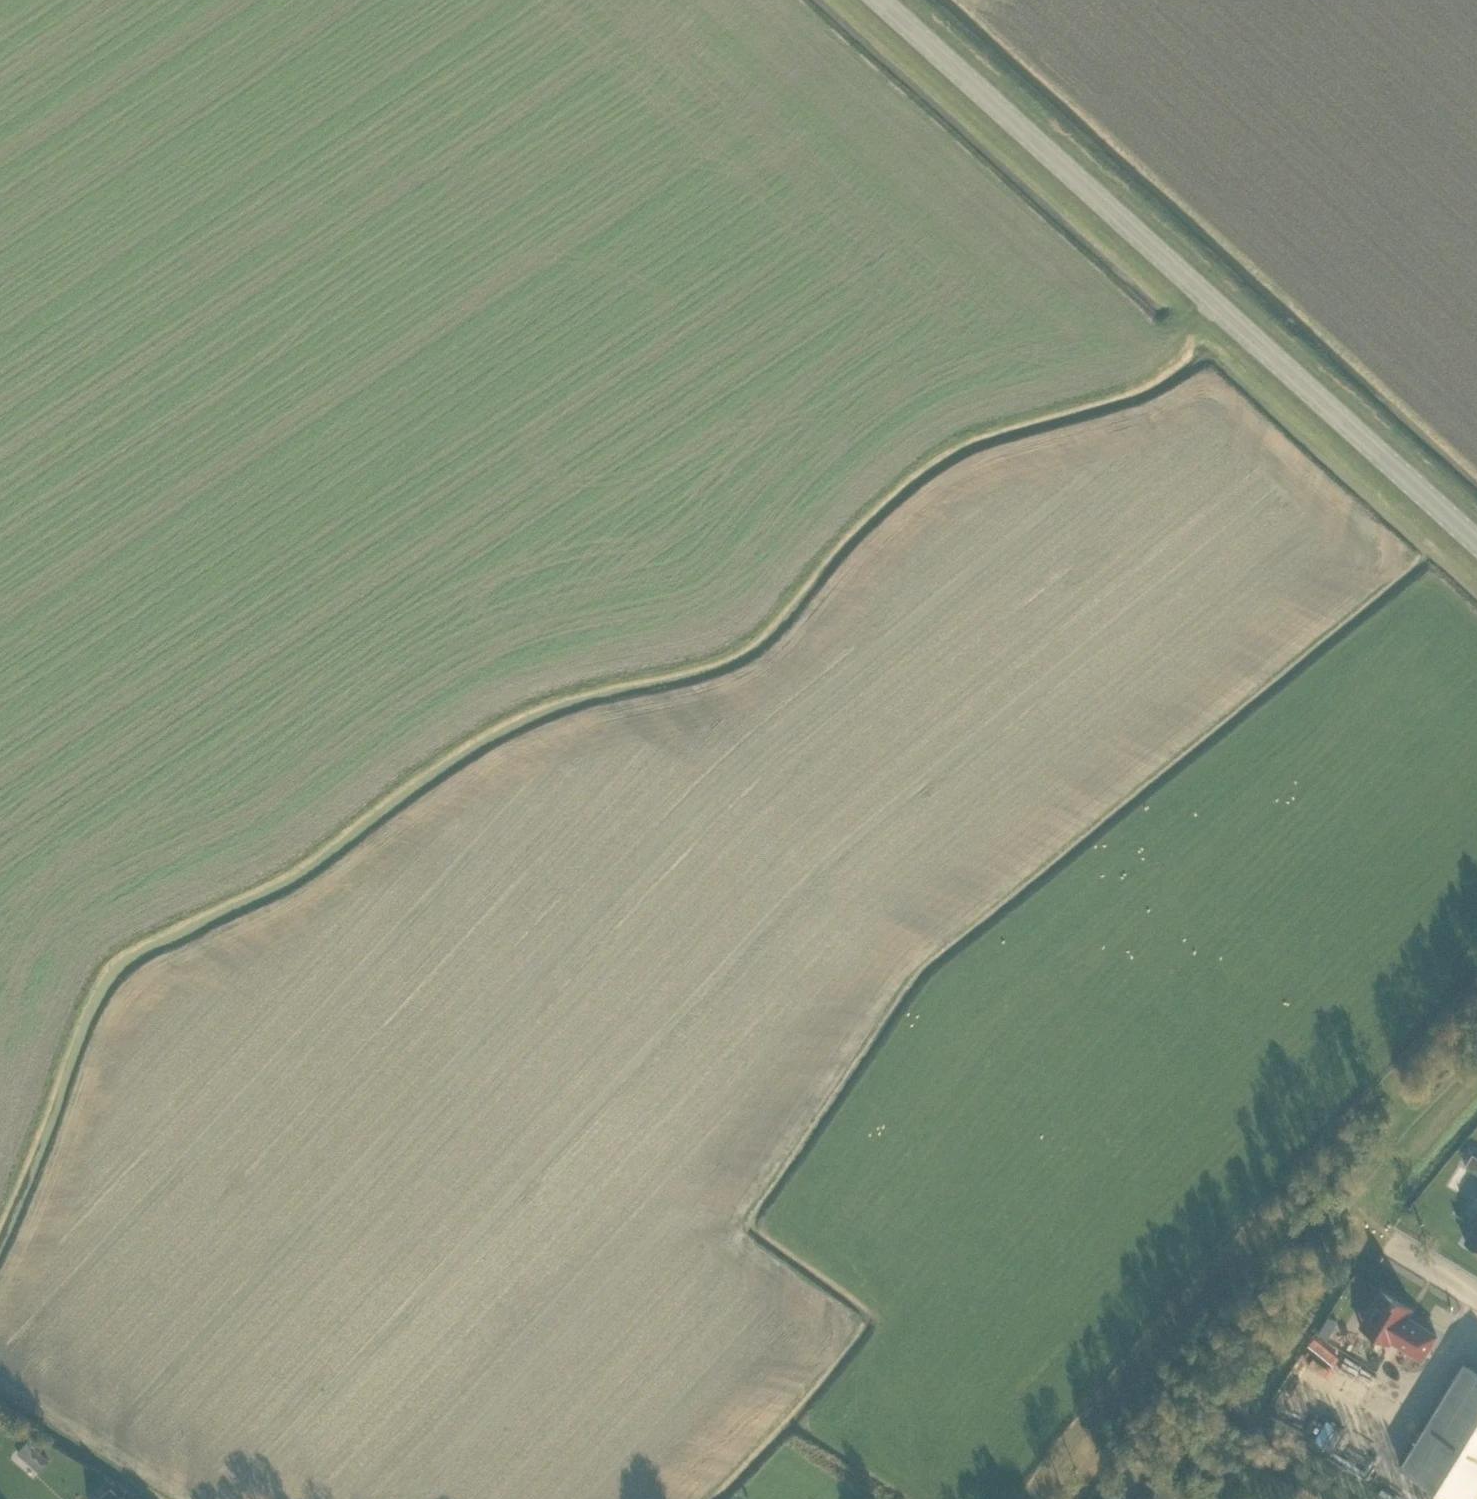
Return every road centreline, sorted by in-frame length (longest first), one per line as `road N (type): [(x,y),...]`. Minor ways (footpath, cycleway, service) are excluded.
road 1 (primary): [(1476,540),(881,0)]
road 2 (track): [(1029,1498),(1092,1416),(1237,1262),(1347,1198)]

